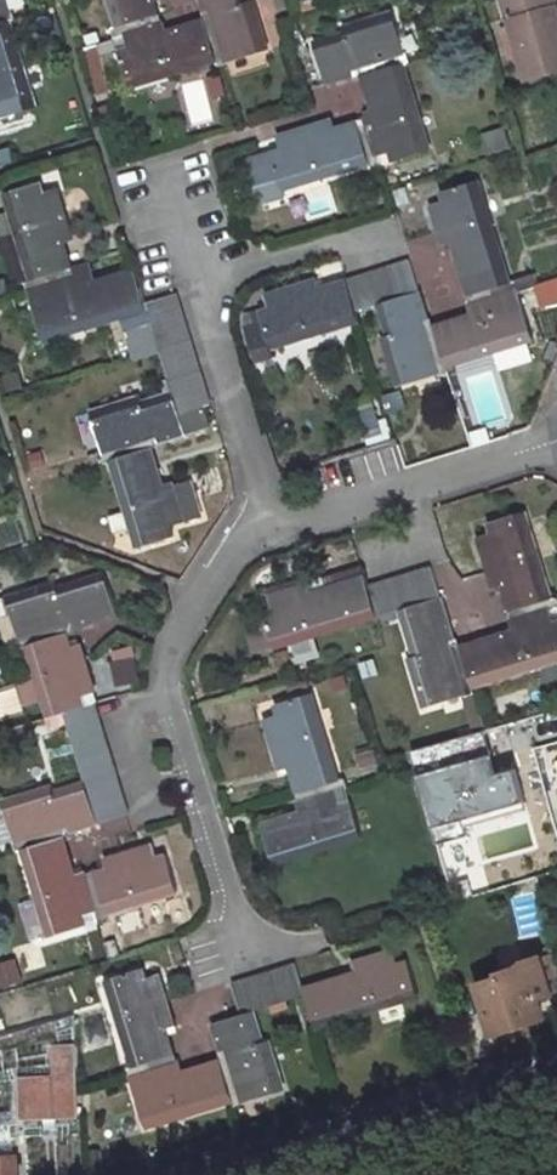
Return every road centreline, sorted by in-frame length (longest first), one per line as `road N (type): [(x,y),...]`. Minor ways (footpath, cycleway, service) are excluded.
road 1 (residential): [(273,521),(237,545),(168,655),(165,688),(244,946)]
road 2 (unclassified): [(261,1174),(556,1084)]
road 3 (residential): [(556,441),(273,521)]
road 4 (residential): [(205,283),(273,521)]
road 5 (residential): [(377,235),(205,283)]

